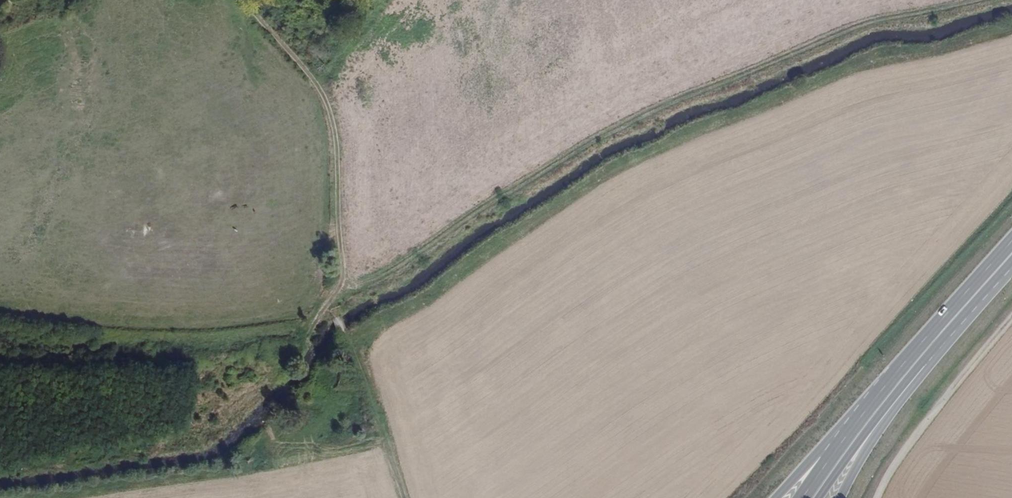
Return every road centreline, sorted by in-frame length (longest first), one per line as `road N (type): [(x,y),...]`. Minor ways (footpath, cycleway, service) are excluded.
road 1 (track): [(403,497),(372,396),(330,300),(339,271),(328,104),(245,0)]
road 2 (track): [(1011,318),(895,462),(876,497)]
road 3 (primary): [(840,497),(953,313)]
road 4 (secondary): [(889,387),(778,497)]
road 5 (primary): [(889,387),(807,497)]

